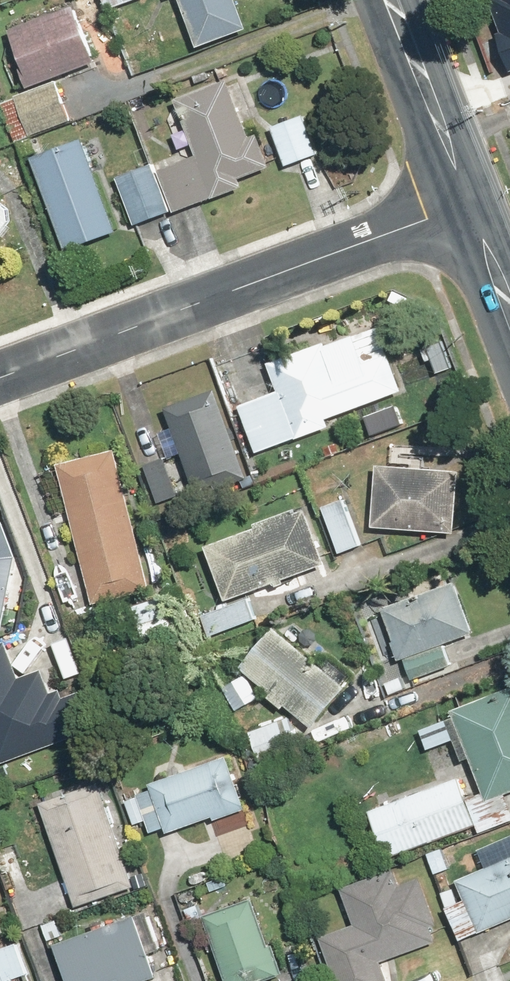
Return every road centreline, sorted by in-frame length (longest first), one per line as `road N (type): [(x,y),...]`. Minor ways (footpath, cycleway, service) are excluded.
road 1 (residential): [(469,206),(0,378)]
road 2 (secondary): [(390,0),(469,206)]

